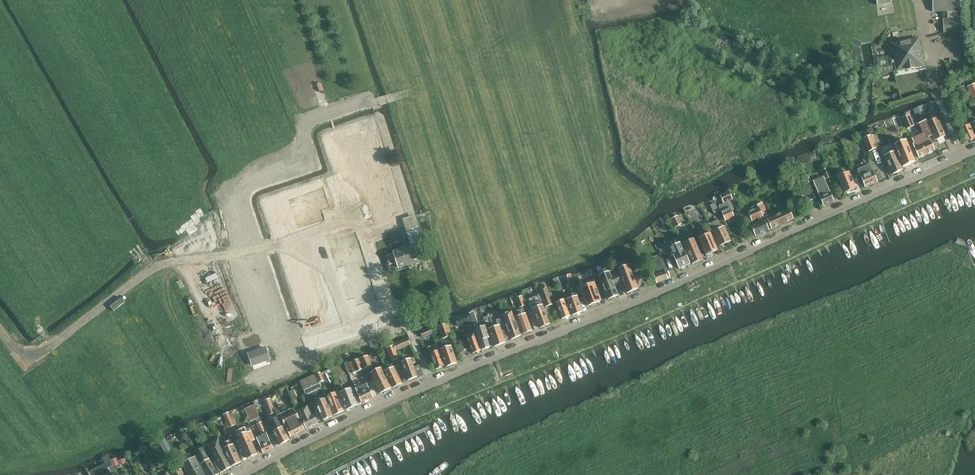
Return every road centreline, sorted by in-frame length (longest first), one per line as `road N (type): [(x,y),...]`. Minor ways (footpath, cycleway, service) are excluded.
road 1 (residential): [(244,474),(380,407),(974,152)]
road 2 (track): [(308,126),(405,94),(489,47),(617,0)]
road 3 (track): [(165,259),(226,213),(231,185),(312,150),(308,126)]
road 4 (track): [(0,330),(19,352),(36,353),(149,266)]
road 5 (track): [(177,264),(334,236)]
road 6 (track): [(308,126),(287,105),(244,0)]
road 7 (track): [(149,266),(165,259),(182,268),(222,343),(242,347)]

